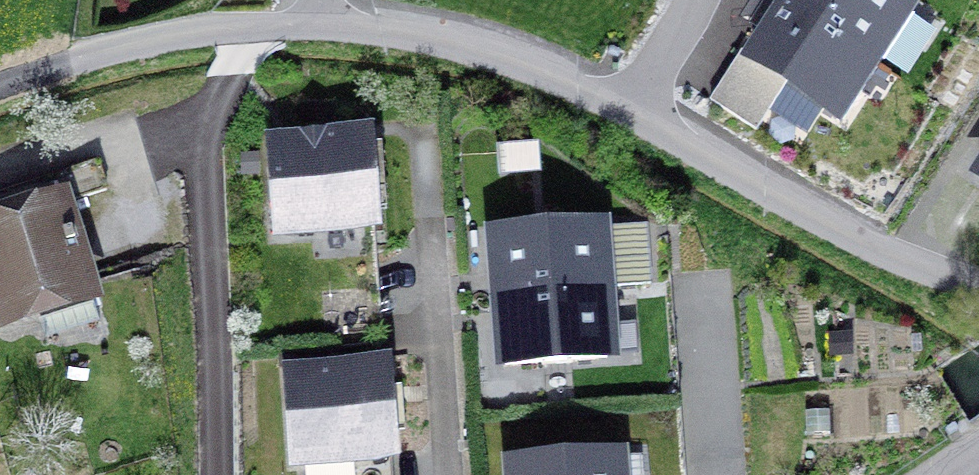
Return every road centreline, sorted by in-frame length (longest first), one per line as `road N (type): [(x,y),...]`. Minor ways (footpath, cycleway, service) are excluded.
road 1 (unclassified): [(978,285),(894,259),(634,111),(417,34),(320,23),(174,35),(0,77)]
road 2 (residential): [(449,474),(429,212)]

